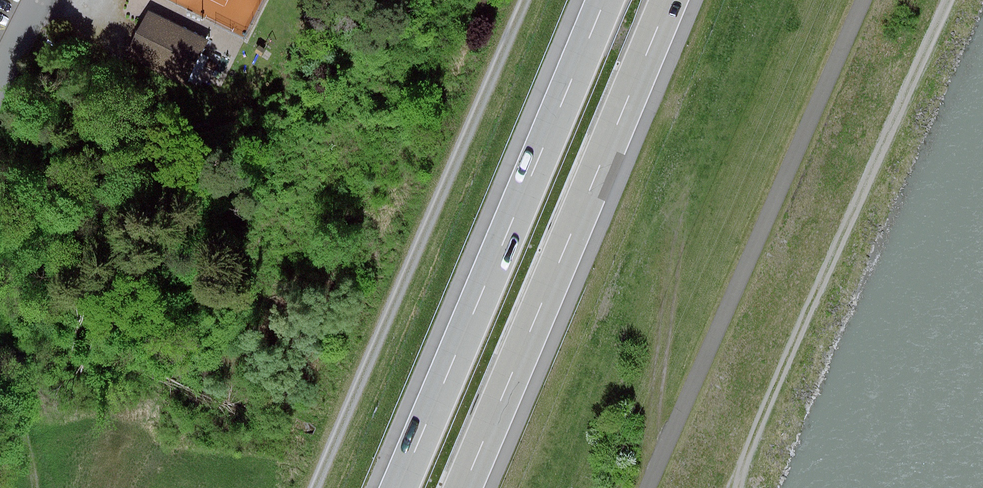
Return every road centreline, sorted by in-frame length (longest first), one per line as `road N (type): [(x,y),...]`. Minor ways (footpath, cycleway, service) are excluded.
road 1 (track): [(947,0),(731,487)]
road 2 (track): [(863,0),(650,487)]
road 3 (motorway): [(604,0),(399,487)]
road 4 (motorway): [(463,487),(667,0)]
road 5 (track): [(519,0),(315,487)]
road 6 (track): [(0,272),(14,279),(21,403),(50,487)]

